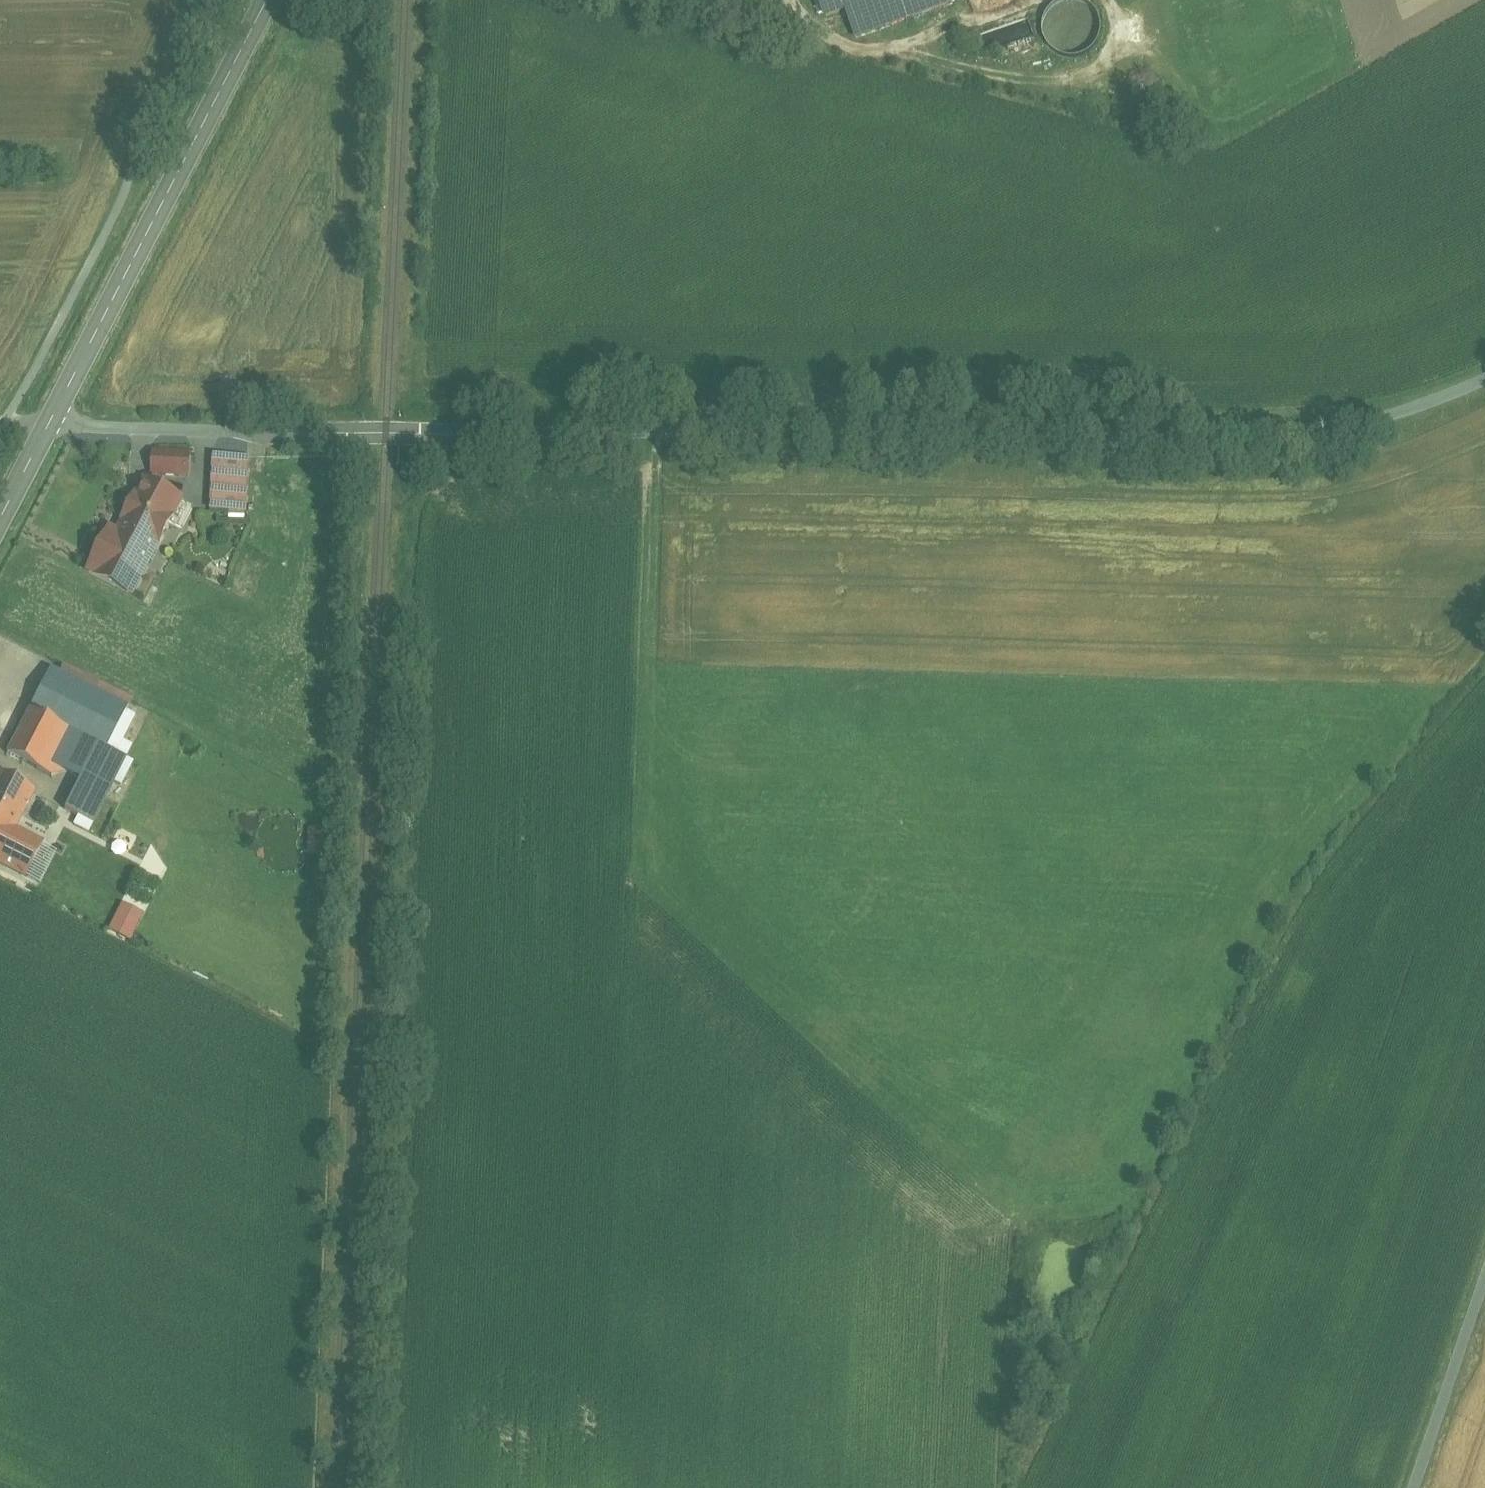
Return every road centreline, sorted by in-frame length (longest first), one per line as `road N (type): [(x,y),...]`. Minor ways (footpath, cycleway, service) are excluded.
road 1 (unclassified): [(48,426),(387,435),(1301,418),(1397,405),(1484,361)]
road 2 (tertiary): [(267,0),(48,426)]
road 3 (unclassified): [(1484,1281),(1414,1487)]

